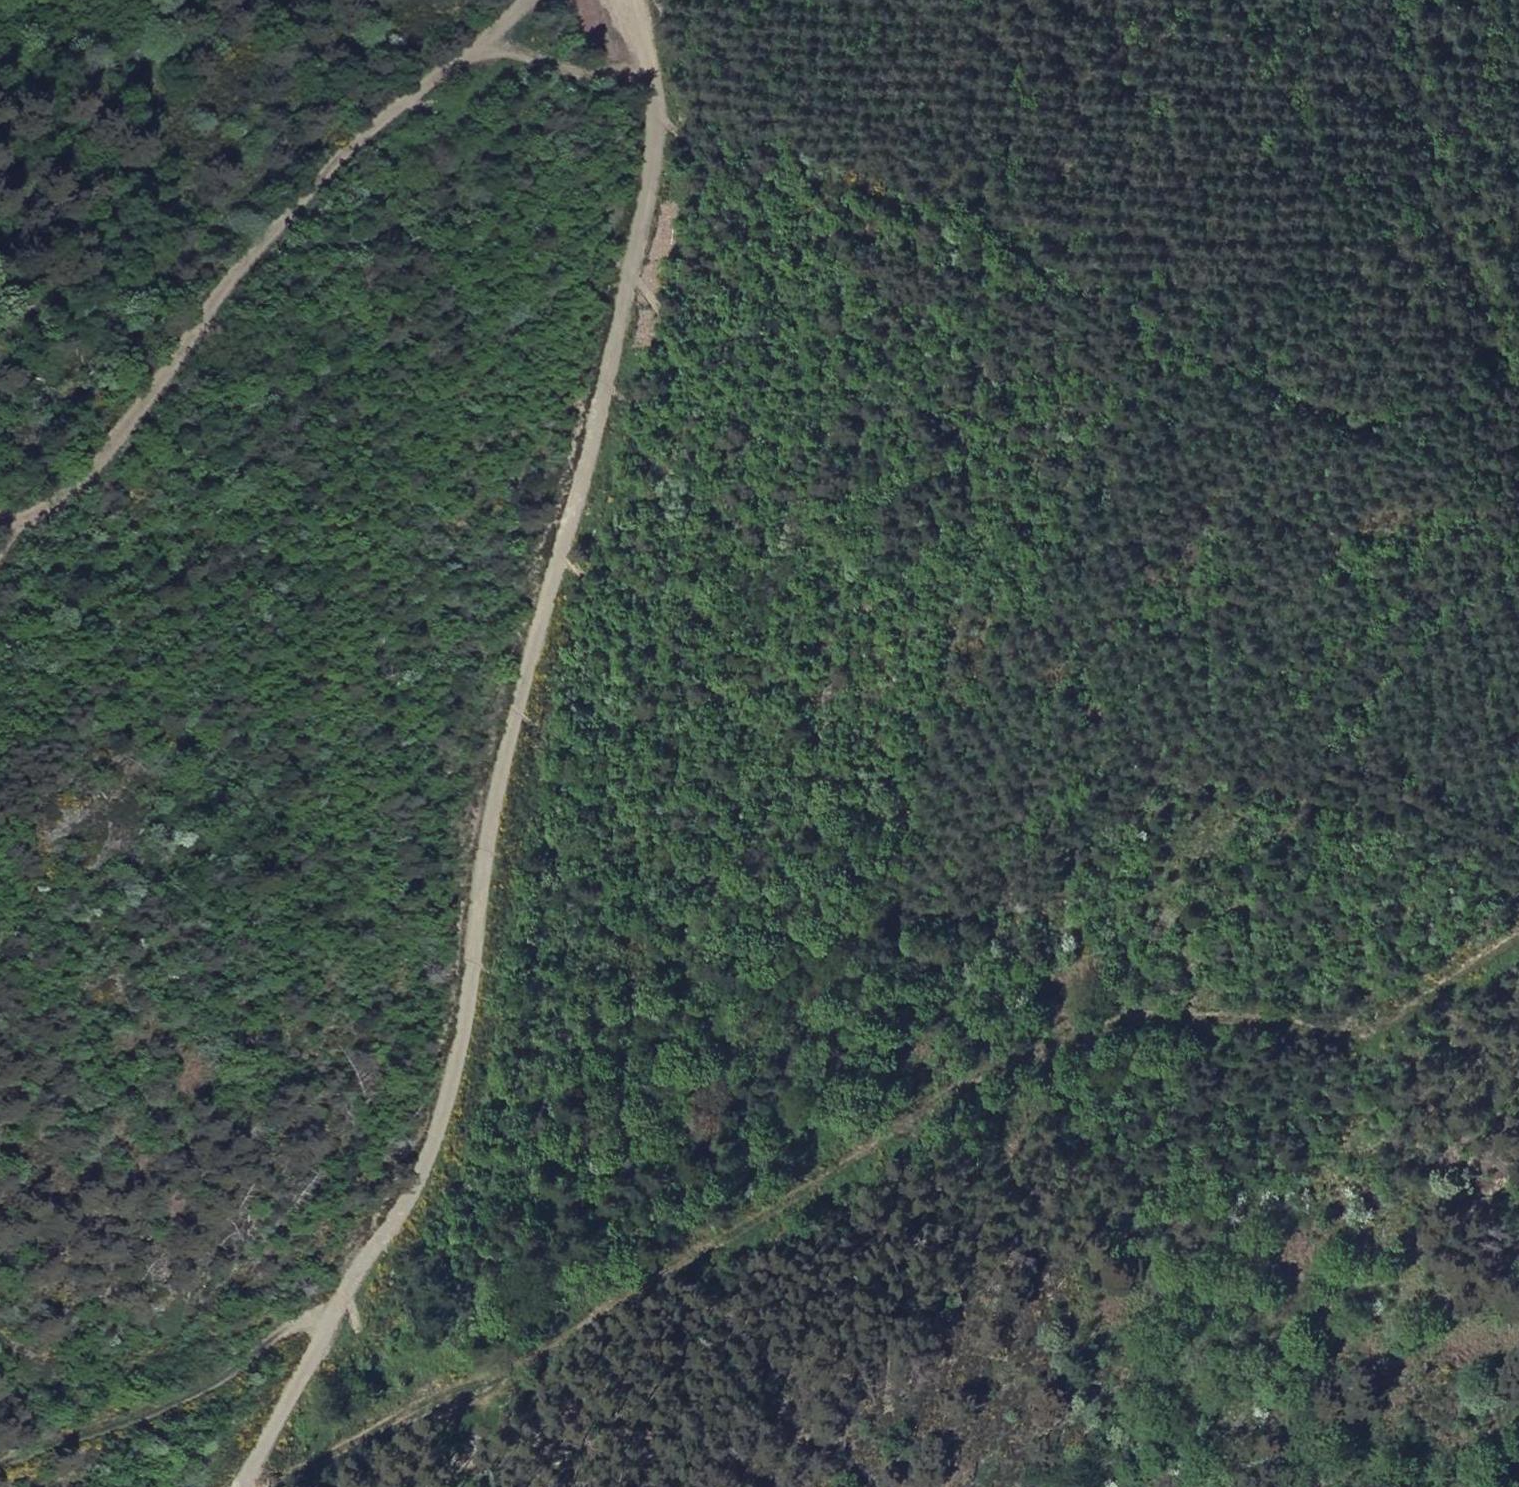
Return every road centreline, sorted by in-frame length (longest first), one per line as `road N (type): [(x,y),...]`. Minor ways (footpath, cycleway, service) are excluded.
road 1 (track): [(249,1486),(305,1349),(387,1233),(448,1113),(476,1005),(479,887),(667,101),(637,77),(588,76),(505,49),(463,51)]
road 2 (track): [(537,0),(393,99),(0,561)]

